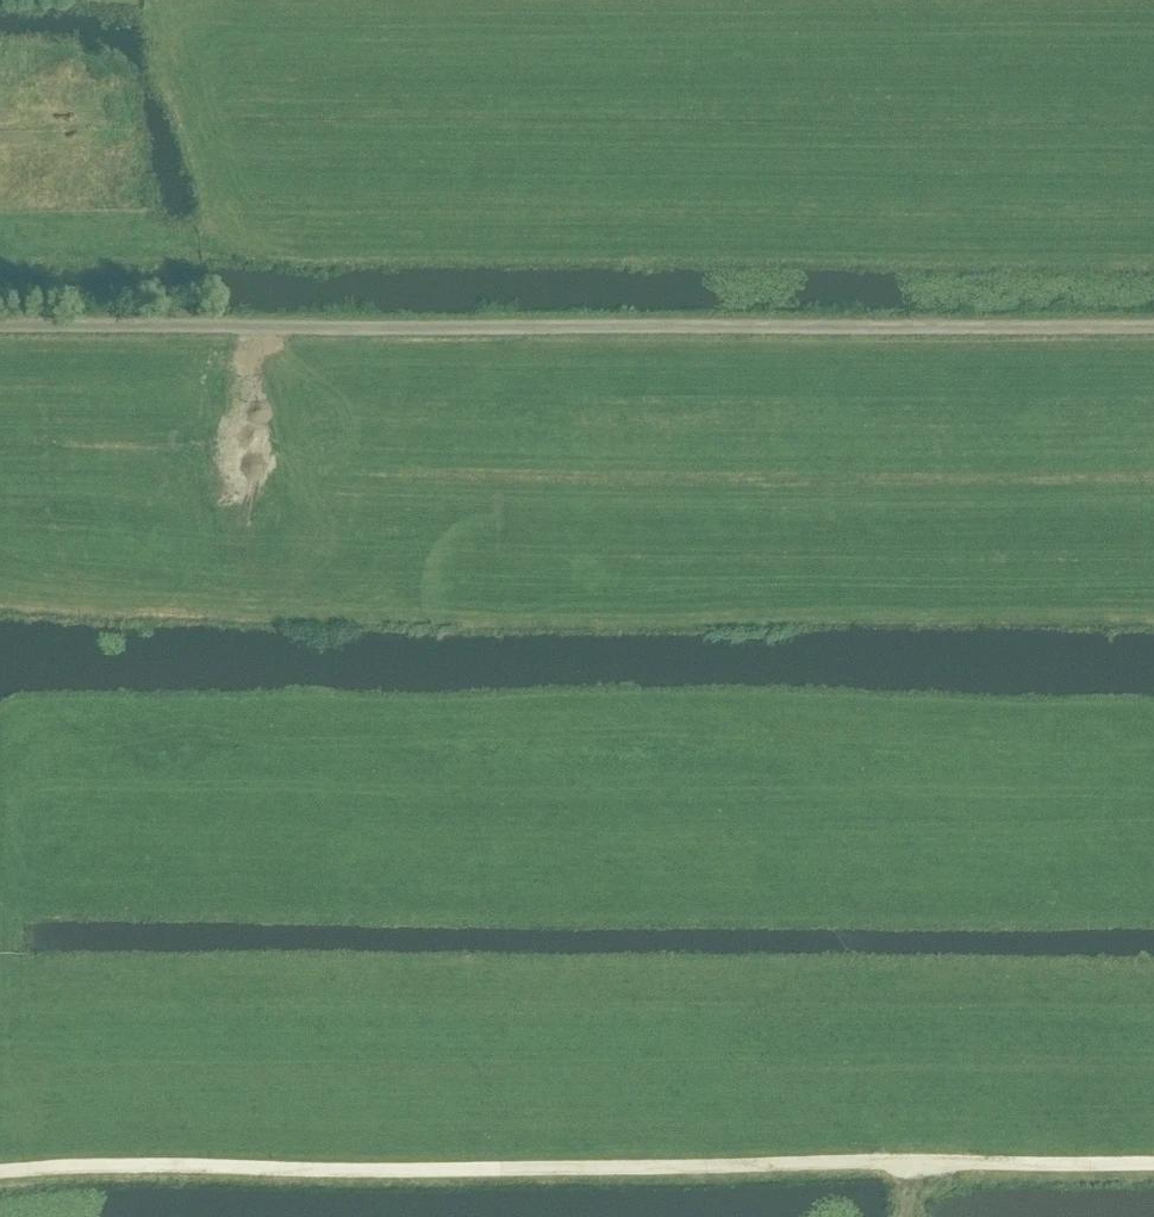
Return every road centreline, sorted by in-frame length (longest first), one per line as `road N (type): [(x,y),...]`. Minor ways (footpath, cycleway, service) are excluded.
road 1 (track): [(1153,1163),(77,1166),(0,1174)]

